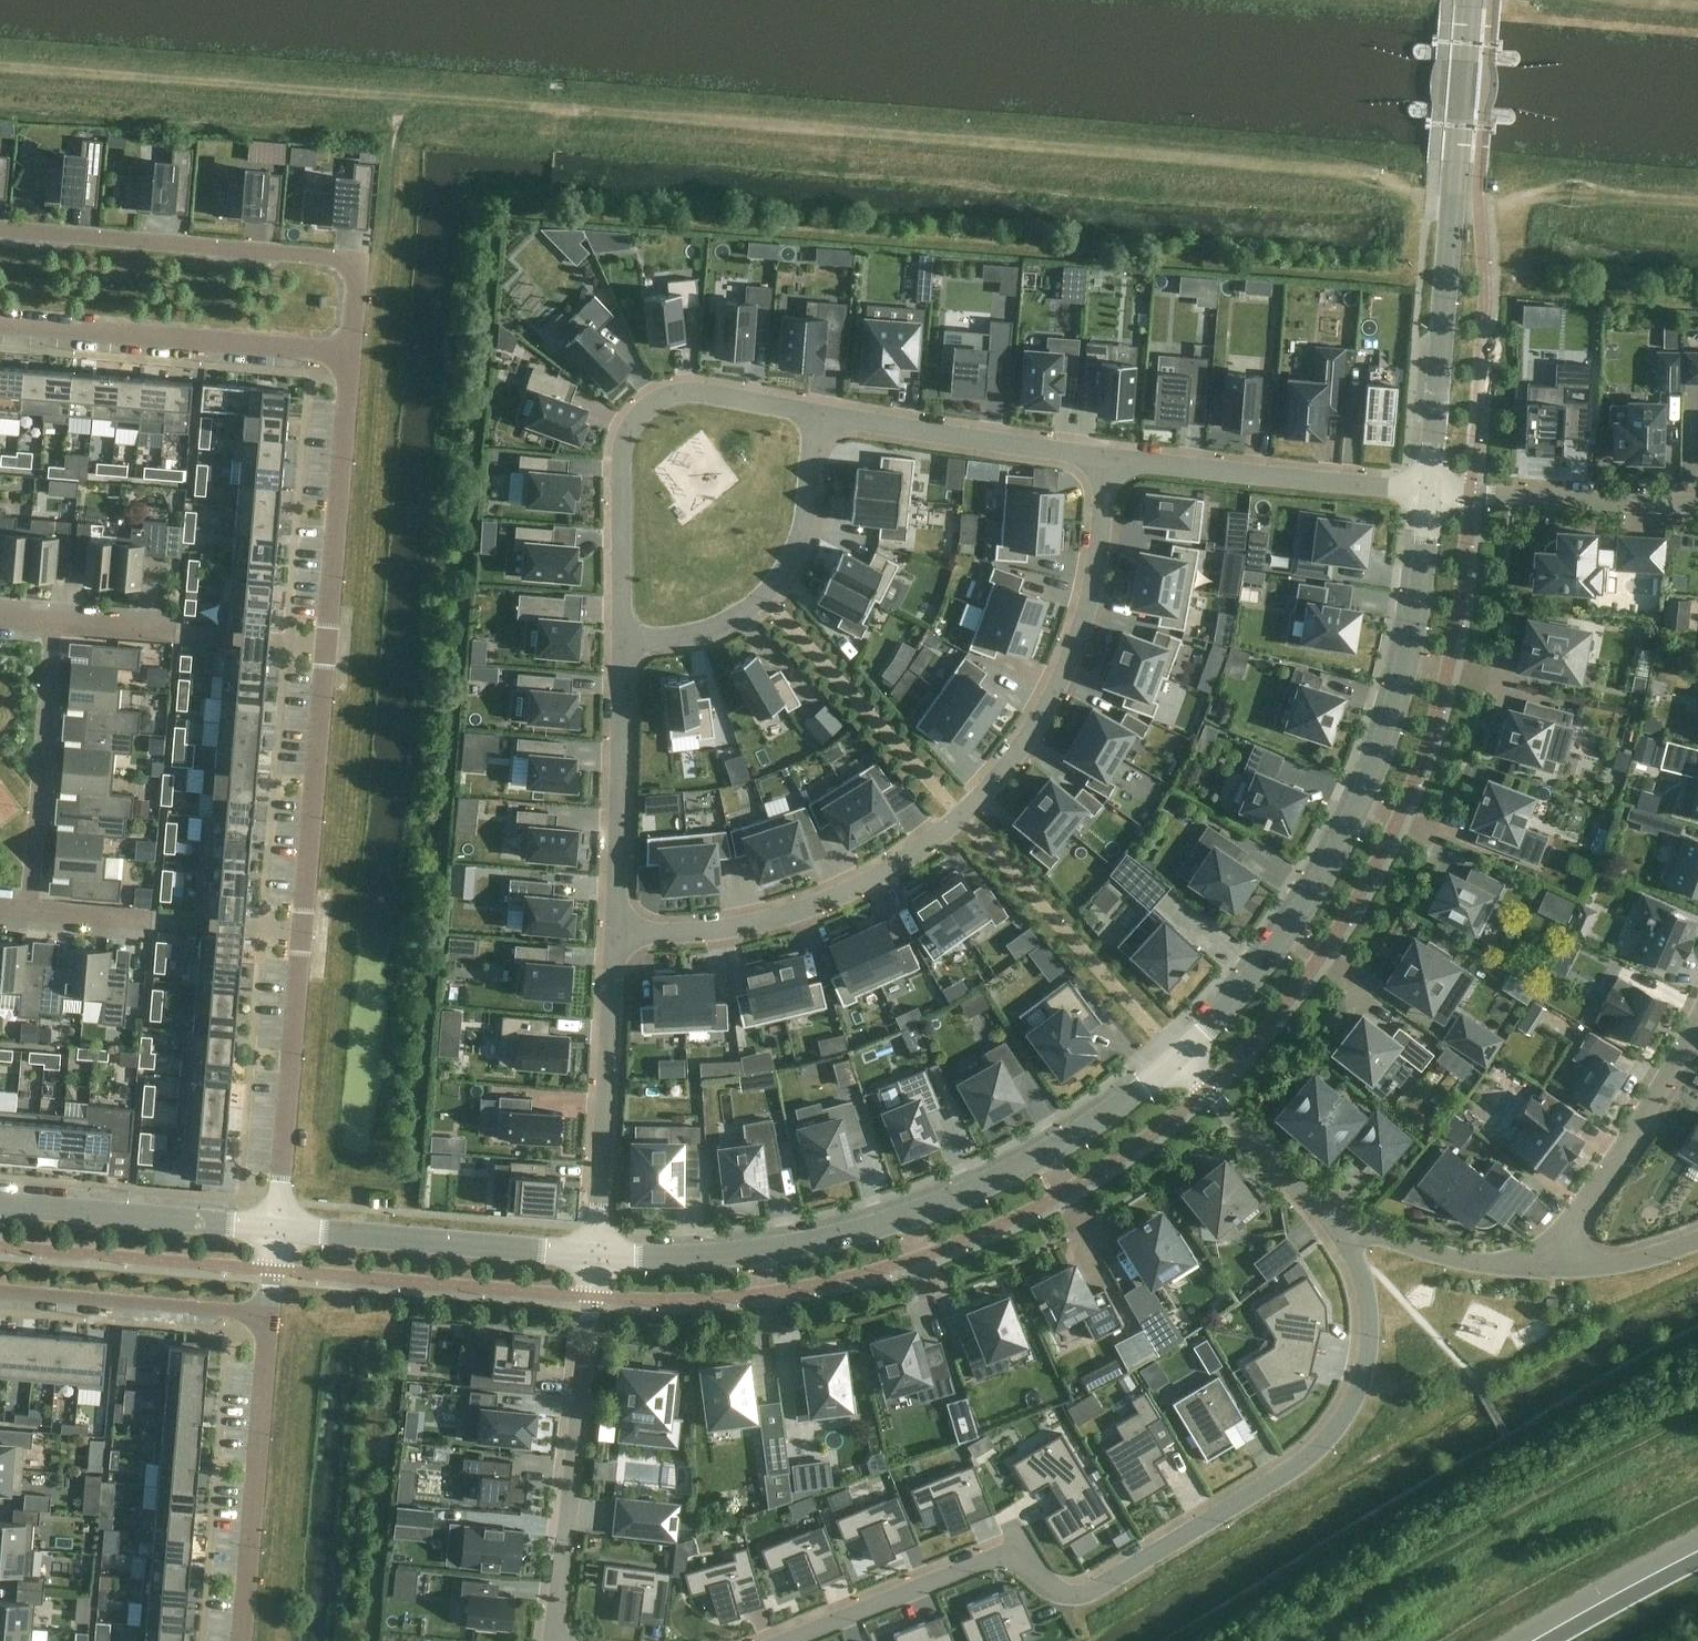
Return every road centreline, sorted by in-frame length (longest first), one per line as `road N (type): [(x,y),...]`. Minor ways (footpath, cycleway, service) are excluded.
road 1 (residential): [(276,1224),(349,353)]
road 2 (residential): [(1335,1222),(1360,1267),(1367,1350),(1357,1389),(1311,1451),(1057,1607),(1021,1551),(995,1550),(789,1640)]
road 3 (residential): [(1112,462),(1097,598),(1055,708),(990,791),(927,846),(828,904),(767,925),(614,932)]
road 4 (unclassified): [(1179,1057),(1037,1160),(877,1229),(727,1256),(595,1255)]
road 5 (unclassified): [(1425,491),(1406,651),(1374,769),(1290,927),(1179,1057)]
road 6 (unclassified): [(1469,0),(1425,491)]
road 7 (residential): [(0,229),(357,260),(349,353)]
road 8 (residential): [(816,414),(704,392),(646,407),(625,451),(623,640)]
road 9 (residential): [(595,1255),(551,1640)]
road 10 (residential): [(349,353),(0,324)]
road 11 (residential): [(623,640),(713,625),(763,597),(797,545),(816,414)]
road 12 (residential): [(269,1315),(244,1640)]
road 13 (residential): [(595,1255),(614,932)]
road 14 (unclassified): [(595,1255),(276,1224)]
road 15 (residential): [(1112,462),(1425,491)]
road 16 (residential): [(816,414),(1112,462)]
road 17 (residential): [(1538,1265),(1629,1135),(1697,1017)]
road 18 (residential): [(614,932),(623,640)]
road 19 (residential): [(53,626),(31,908)]
road 20 (unclassified): [(276,1224),(0,1203)]
road 21 (residential): [(1425,491),(1697,499)]
road 22 (residential): [(0,1294),(269,1315)]
road 23 (residential): [(1179,1057),(1335,1222)]
road 24 (residential): [(1335,1222),(1463,1259),(1538,1265)]
road 25 (residential): [(1538,1265),(1609,1264),(1697,1239)]
road 26 (motorway): [(1697,1563),(1556,1640)]
road 27 (residential): [(154,919),(31,908)]

